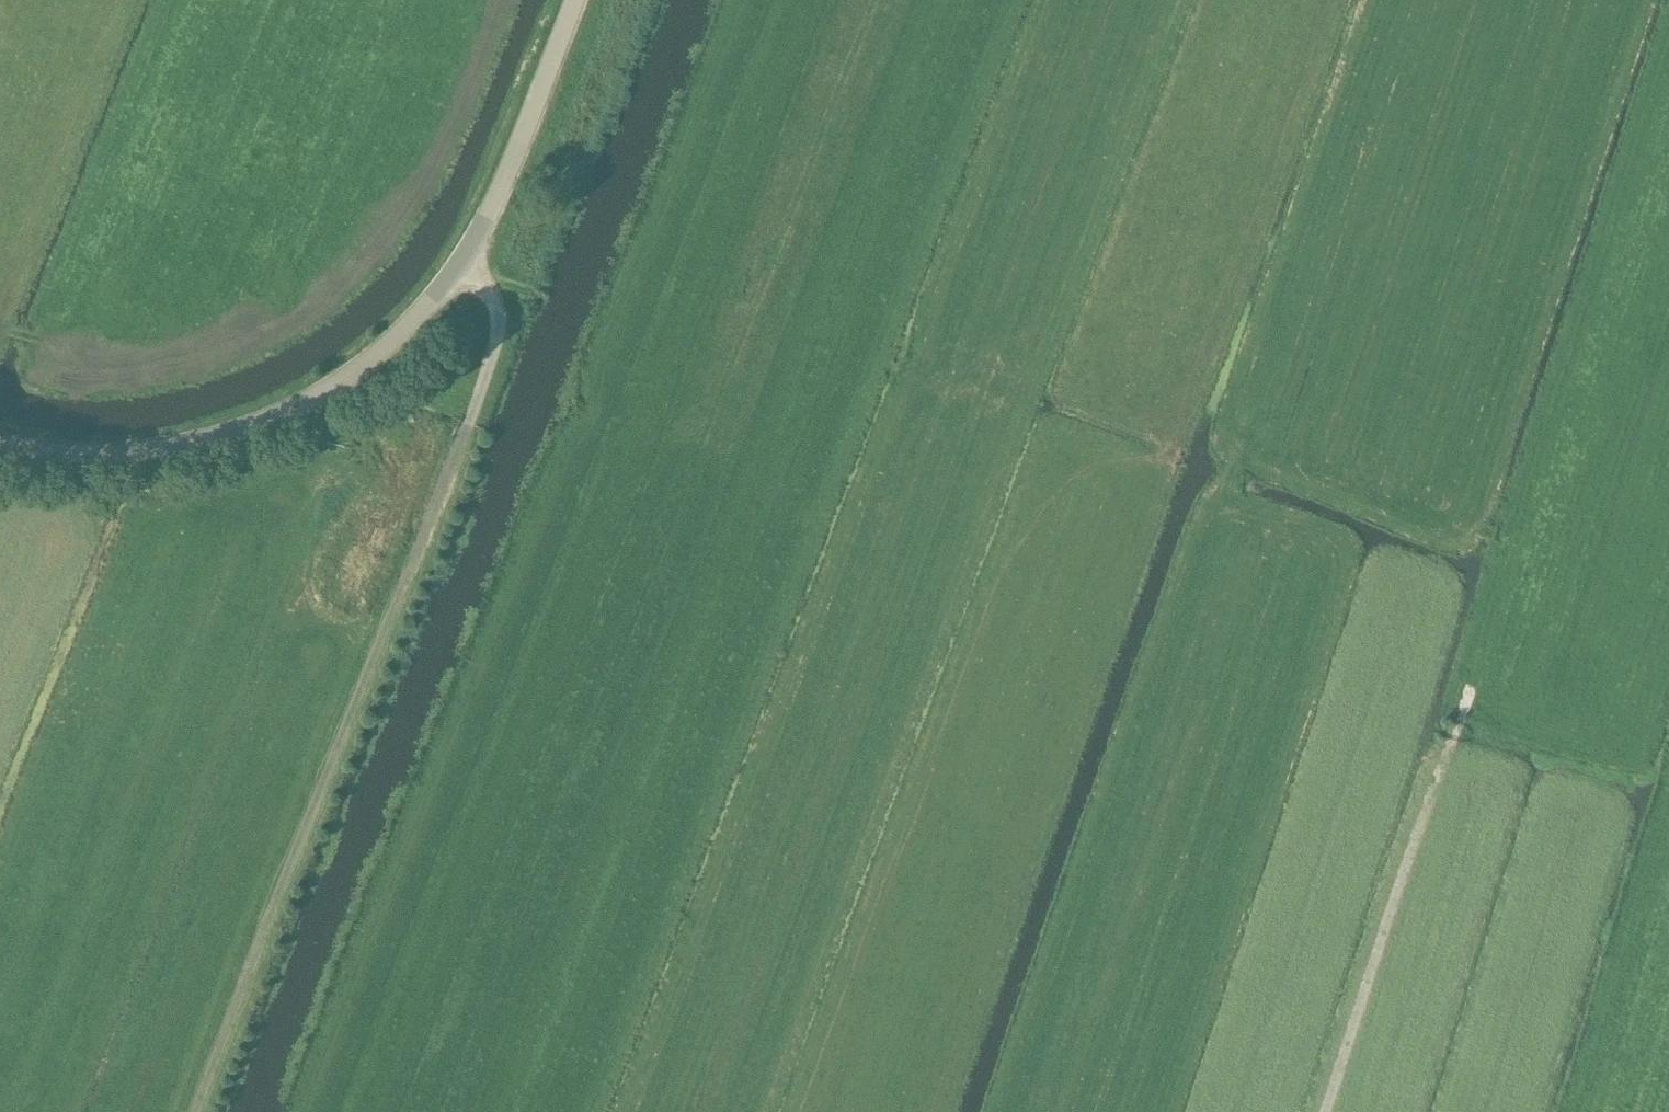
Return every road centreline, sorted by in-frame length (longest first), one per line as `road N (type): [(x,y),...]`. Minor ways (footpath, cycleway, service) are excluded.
road 1 (track): [(196,1111),(492,371),(501,316),(473,256)]
road 2 (unclassified): [(0,449),(86,458),(188,449),(294,414),(357,372),(473,256),(575,0)]
road 3 (track): [(1471,689),(1327,1111)]

